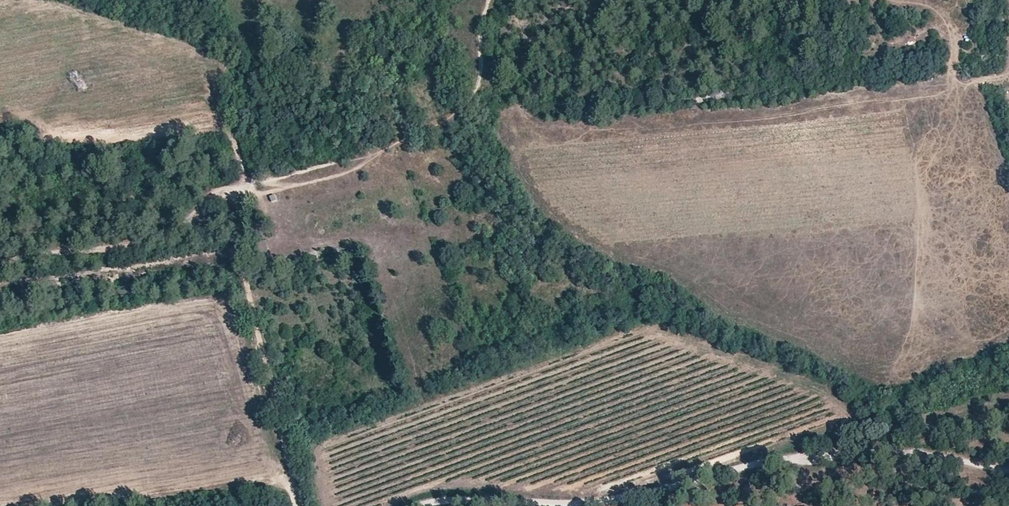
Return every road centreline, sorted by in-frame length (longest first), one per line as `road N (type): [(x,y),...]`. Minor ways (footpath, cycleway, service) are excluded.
road 1 (track): [(1008,468),(926,455),(801,459),(574,505),(417,505)]
road 2 (track): [(300,505),(242,286),(239,191)]
road 3 (track): [(239,191),(144,244),(0,264)]

